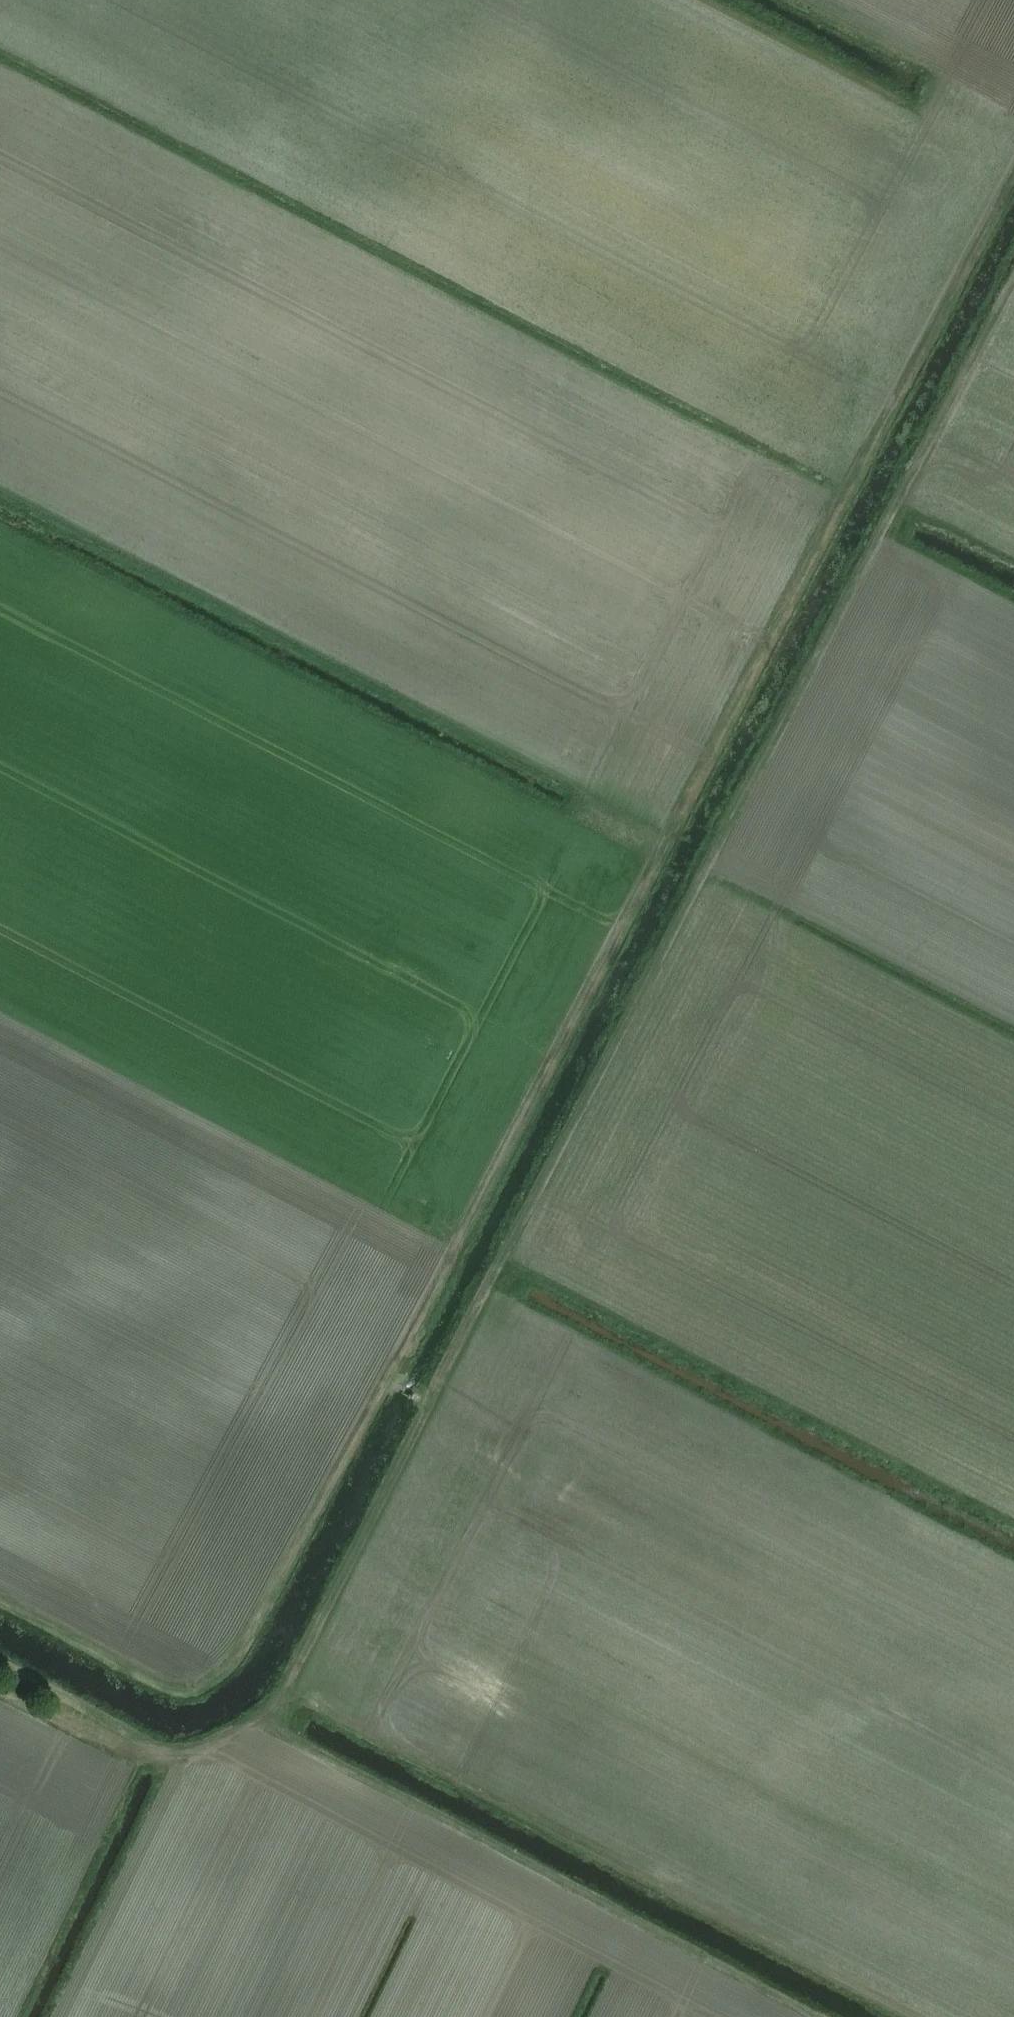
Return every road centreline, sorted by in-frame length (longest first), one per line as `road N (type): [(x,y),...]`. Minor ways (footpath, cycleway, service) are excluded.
road 1 (track): [(812,2016),(272,1732),(175,1755),(124,1749),(0,1685)]

